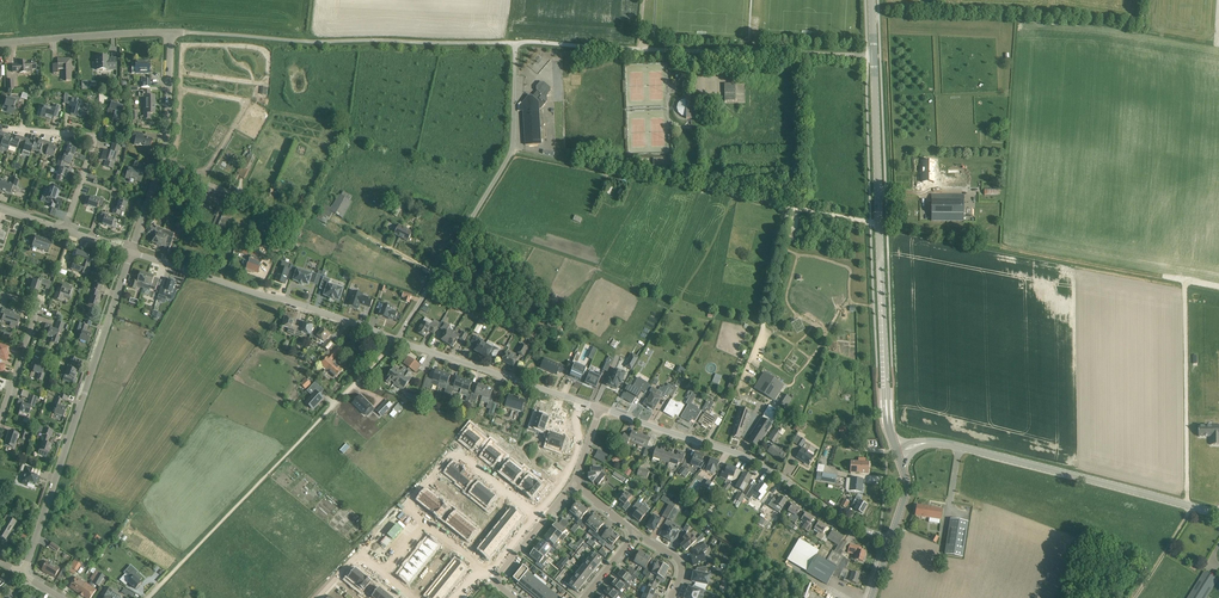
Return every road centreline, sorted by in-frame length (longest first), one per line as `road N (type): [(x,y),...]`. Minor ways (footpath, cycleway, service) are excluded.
road 1 (secondary): [(896,448),(887,415),(872,0)]
road 2 (track): [(871,222),(512,152)]
road 3 (unclassified): [(868,55),(518,45)]
road 4 (unclassified): [(518,45),(173,34)]
road 5 (track): [(160,585),(396,339)]
road 6 (residential): [(23,573),(132,252)]
road 7 (unclassified): [(518,45),(512,152),(396,339)]
road 8 (residential): [(890,540),(740,454),(600,409)]
road 9 (tertiary): [(1218,515),(929,443)]
road 10 (residential): [(396,339),(132,252)]
road 11 (track): [(1218,287),(1185,287),(1187,506)]
road 12 (residential): [(132,252),(163,148),(173,34)]
road 13 (residential): [(544,522),(456,451),(404,506),(425,524)]
road 14 (residential): [(560,395),(396,339)]
road 15 (unclassified): [(0,44),(173,34)]
road 16 (residential): [(65,230),(96,134),(38,133)]
road 17 (residential): [(0,292),(38,308),(0,418)]

